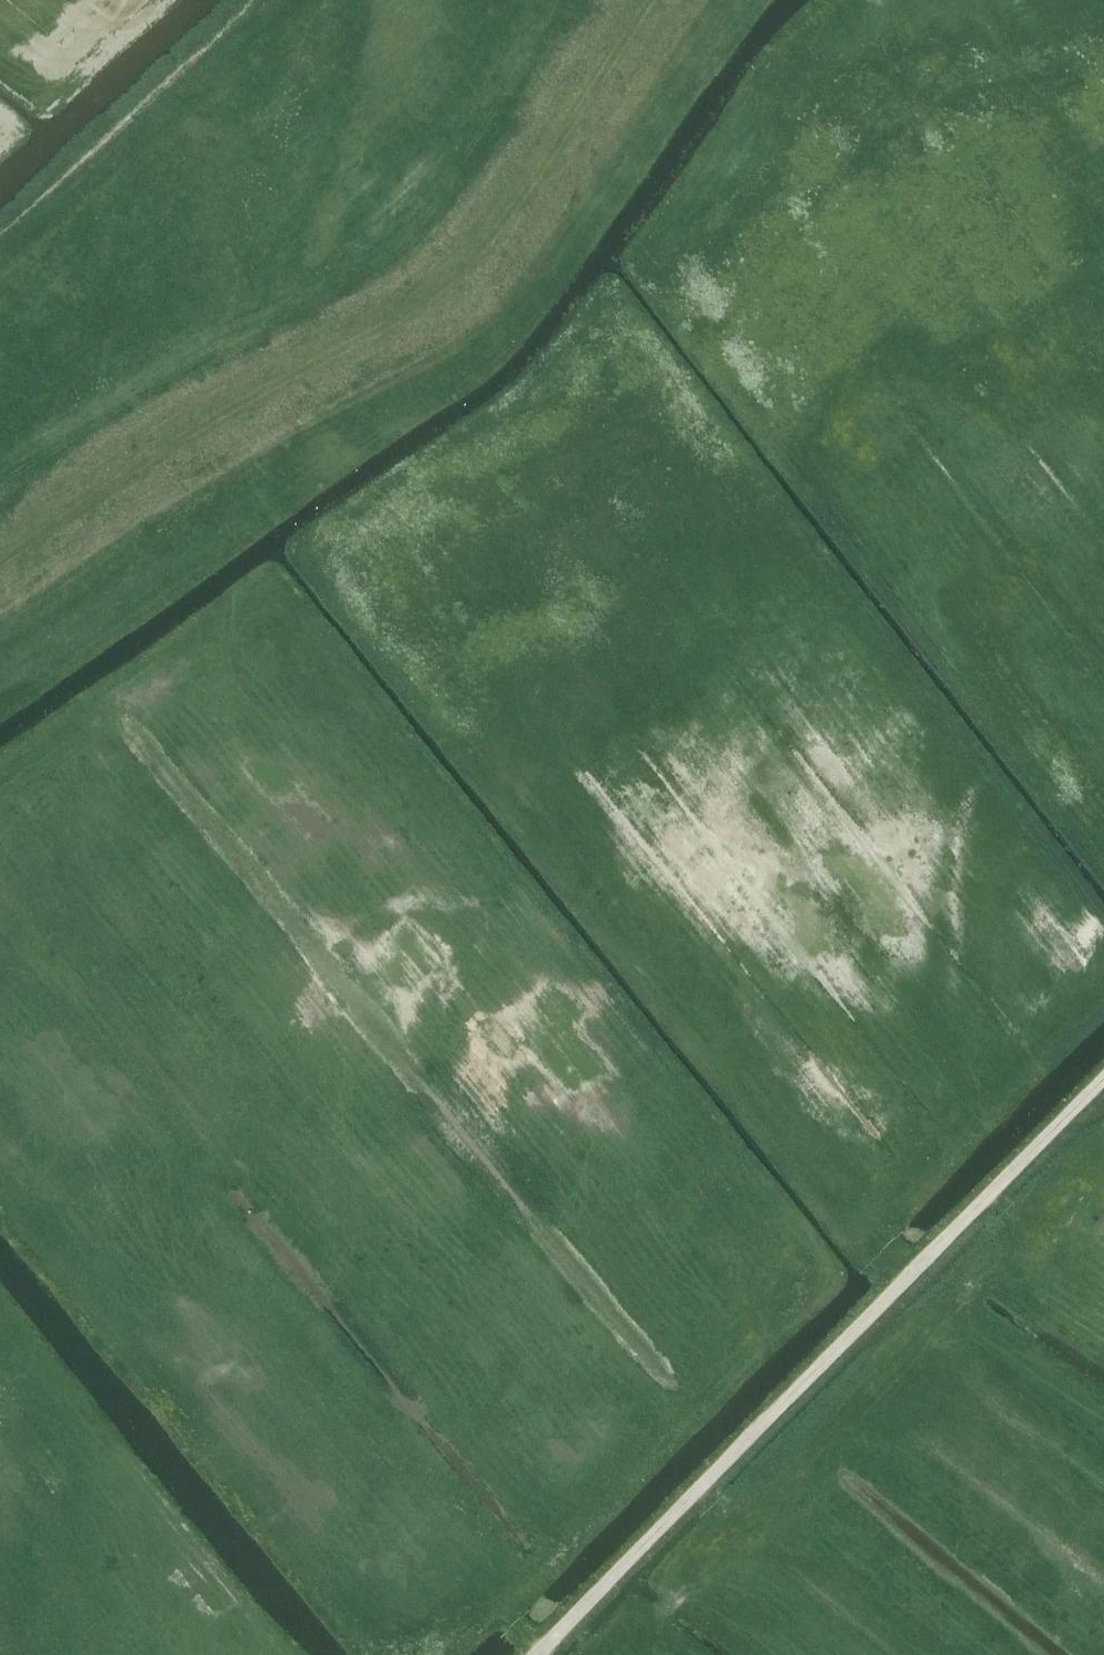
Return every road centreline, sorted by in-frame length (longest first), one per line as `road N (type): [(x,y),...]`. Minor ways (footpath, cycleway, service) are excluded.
road 1 (track): [(535,1654),(1103,1077)]

